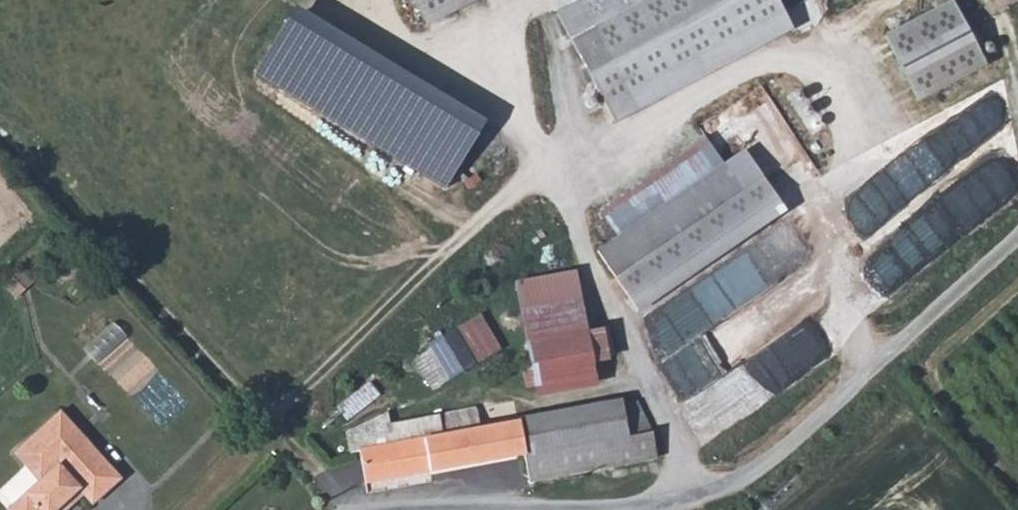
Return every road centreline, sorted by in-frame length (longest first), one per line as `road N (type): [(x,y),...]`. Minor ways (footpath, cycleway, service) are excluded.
road 1 (unclassified): [(592,509),(709,496),(760,468),(1017,237)]
road 2 (track): [(312,509),(218,383),(0,140)]
road 3 (unclassified): [(399,509),(538,509)]

